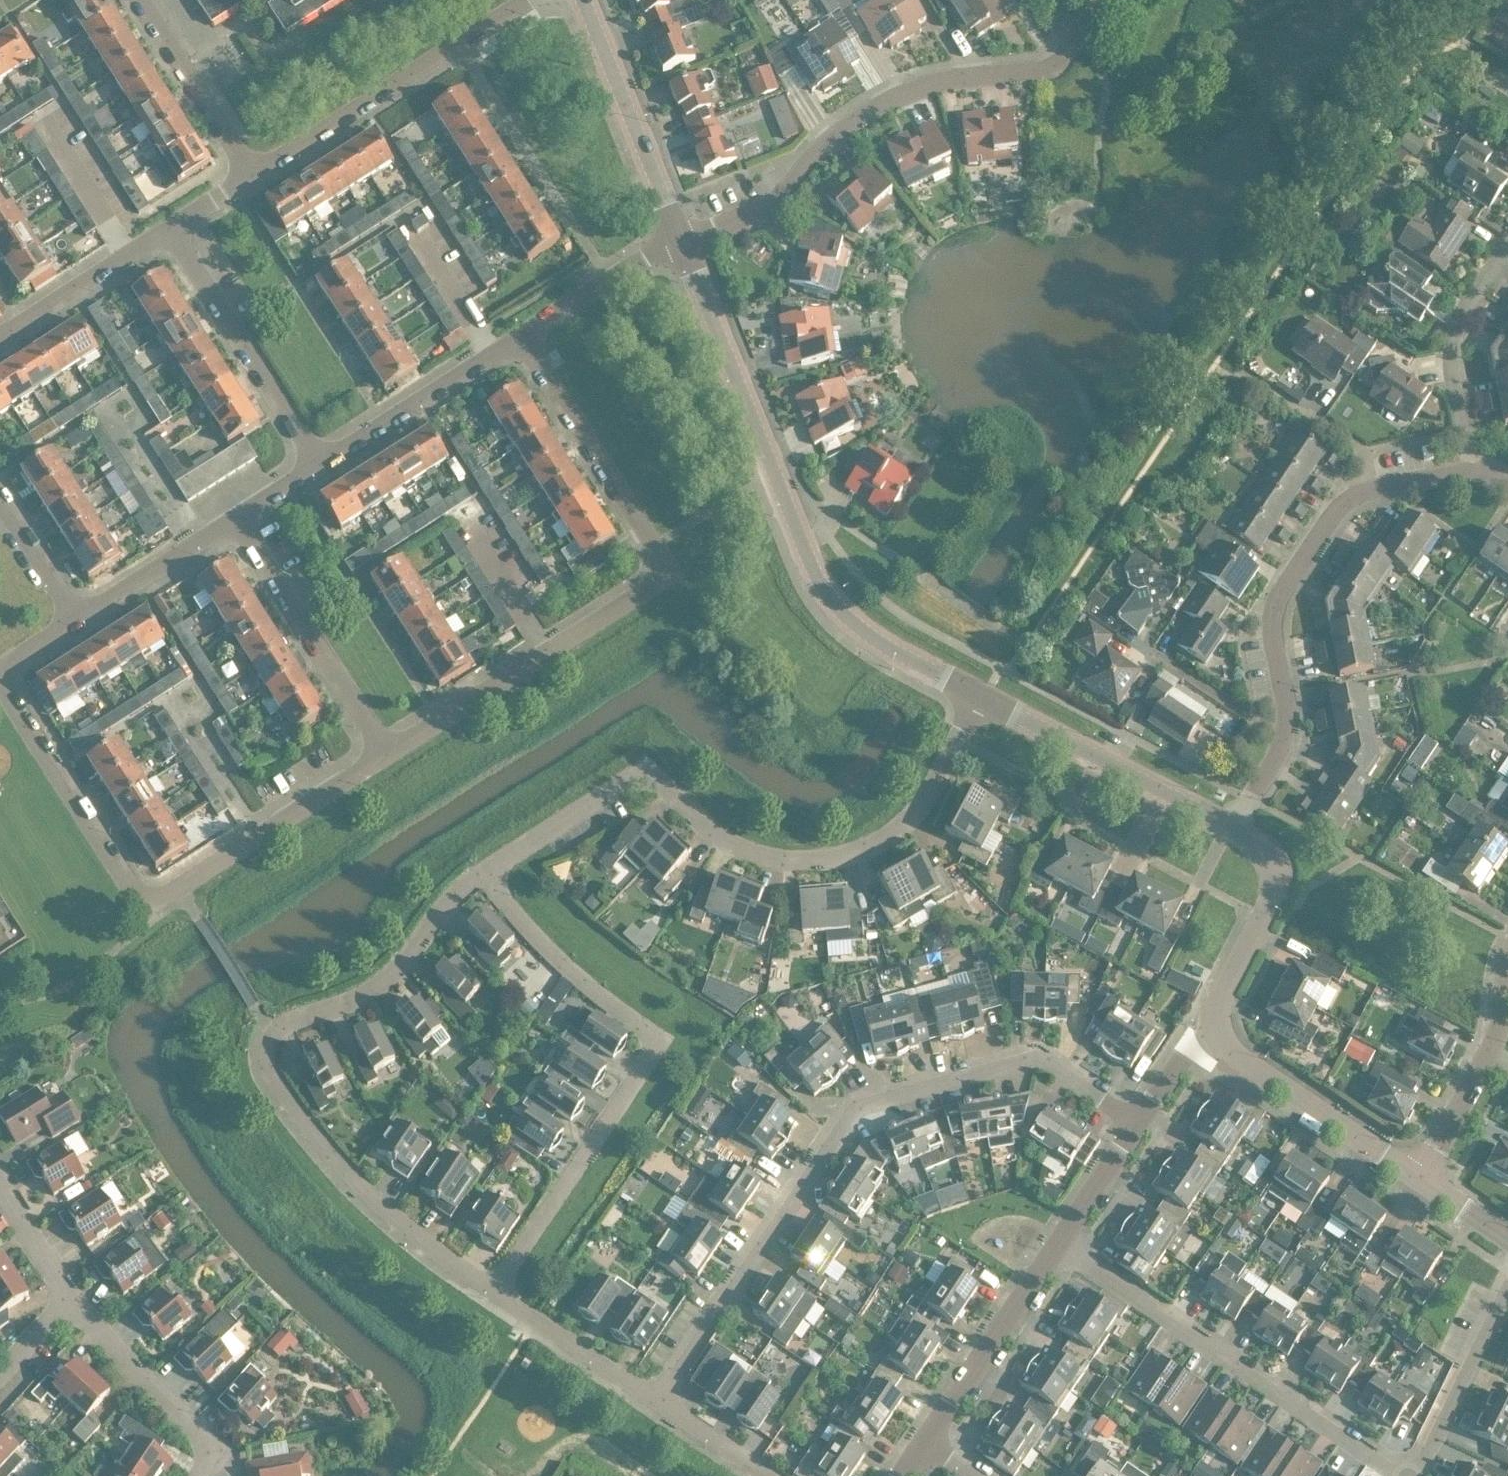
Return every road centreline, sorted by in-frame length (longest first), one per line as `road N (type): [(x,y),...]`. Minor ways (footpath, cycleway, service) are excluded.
road 1 (residential): [(639,1401),(852,1105),(1026,1057),(1136,1123)]
road 2 (residential): [(477,877),(641,773),(728,839),(763,853),(845,852),(886,833),(911,810),(974,702)]
road 3 (residential): [(494,1294),(347,1172),(307,1130),(264,1061),(267,1033),(341,1003),(401,964),(477,877)]
road 4 (residential): [(380,756),(663,572),(514,337)]
road 5 (tertiary): [(974,702),(842,619),(796,544),(672,236)]
road 6 (residential): [(0,681),(146,908),(380,756)]
road 7 (residential): [(494,1294),(654,1042),(519,929),(477,877)]
road 8 (residential): [(672,236),(762,211),(850,120),(922,80),(1047,71),(1100,0)]
road 9 (residential): [(1396,1475),(1051,1244)]
road 10 (residential): [(1280,739),(1271,616),(1332,514),(1362,492),(1471,472)]
road 11 (residential): [(247,181),(463,55),(537,0)]
road 12 (tertiary): [(1231,828),(974,702)]
road 13 (residential): [(380,756),(230,517)]
road 14 (residential): [(315,463),(164,234)]
road 15 (tertiary): [(1418,1178),(1234,1057),(1214,1029)]
road 16 (tertiary): [(672,236),(587,0)]
road 17 (residential): [(1471,472),(1453,343),(1464,311),(1507,246)]
road 18 (residential): [(1418,1178),(1487,1049),(1507,959)]
road 19 (residential): [(315,463),(514,337)]
road 20 (residential): [(1051,1244),(926,1442)]
road 21 (tertiary): [(1214,1029),(1214,1007),(1274,877),(1266,853),(1231,828)]
road 22 (residential): [(195,1475),(199,1448),(70,1300)]
road 23 (residential): [(1411,1475),(1507,1282)]
road 24 (residential): [(247,181),(131,0)]
road 25 (residential): [(0,336),(164,234)]
road 26 (residential): [(69,619),(230,517)]
road 27 (residential): [(514,337),(672,236)]
road 28 (residential): [(639,1401),(494,1294)]
road 29 (residential): [(1280,739),(1146,652)]
road 30 (residential): [(1136,1123),(1051,1244)]
road 31 (residential): [(69,619),(0,506)]
road 32 (residential): [(748,1475),(639,1401)]
road 33 (residential): [(70,1300),(0,1195)]
road 34 (residential): [(1214,1029),(1192,1041),(1136,1123)]

